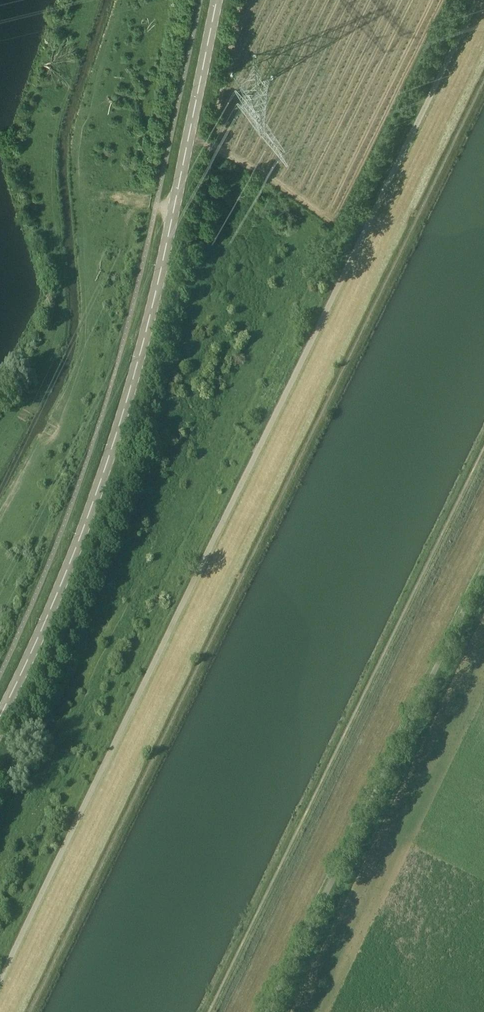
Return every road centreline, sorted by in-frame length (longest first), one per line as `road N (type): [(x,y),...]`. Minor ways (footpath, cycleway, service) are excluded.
road 1 (unclassified): [(0,978),(474,0)]
road 2 (tertiary): [(0,720),(46,629),(134,383),(218,0)]
road 3 (unclassified): [(269,1011),(483,574)]

